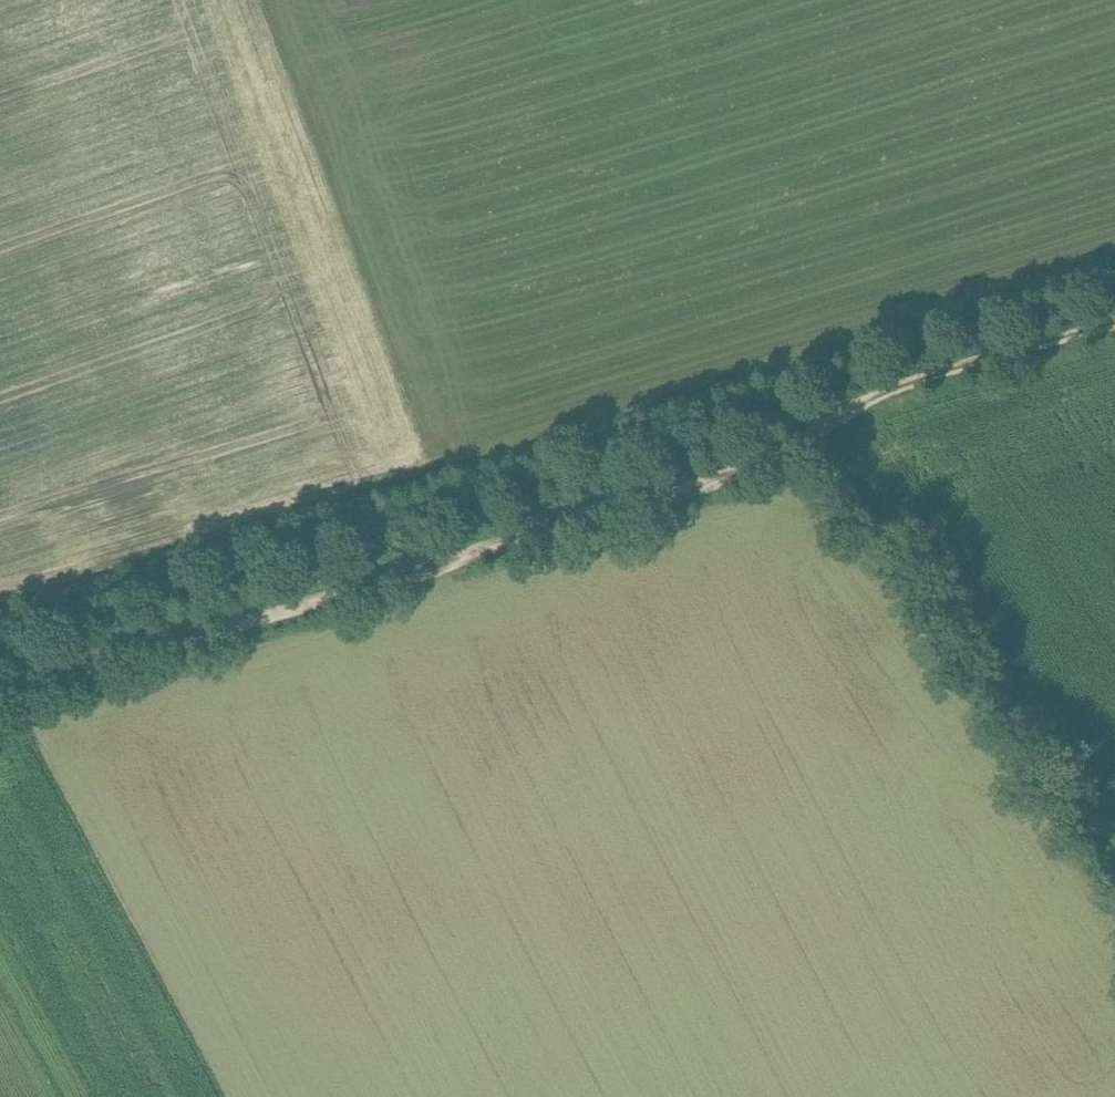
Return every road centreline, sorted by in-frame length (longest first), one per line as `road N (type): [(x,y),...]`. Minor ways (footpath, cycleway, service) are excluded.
road 1 (track): [(1114,320),(890,389),(760,466),(0,699)]

